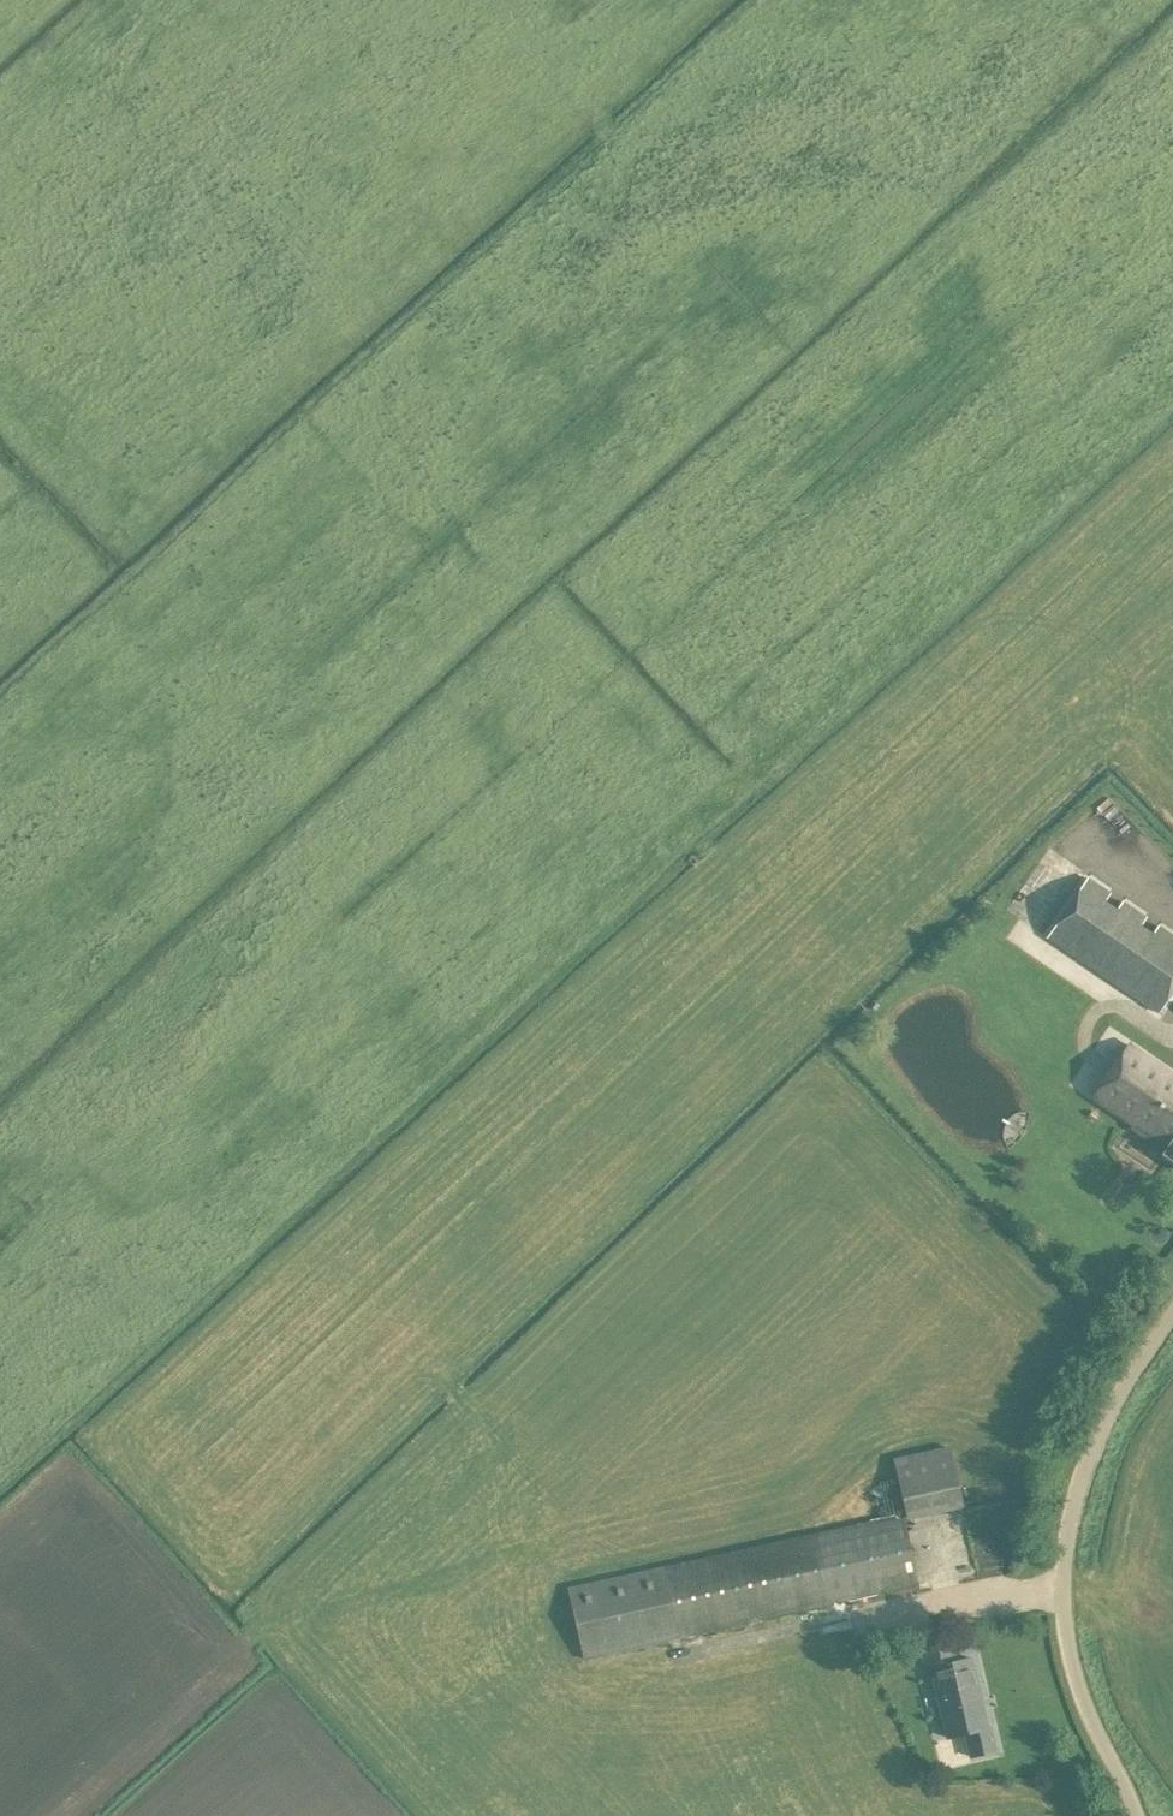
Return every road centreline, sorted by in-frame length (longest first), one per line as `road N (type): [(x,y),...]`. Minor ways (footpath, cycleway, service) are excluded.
road 1 (unclassified): [(1138,1815),(1084,1700),(1061,1585),(1096,1440),(1172,1311)]

